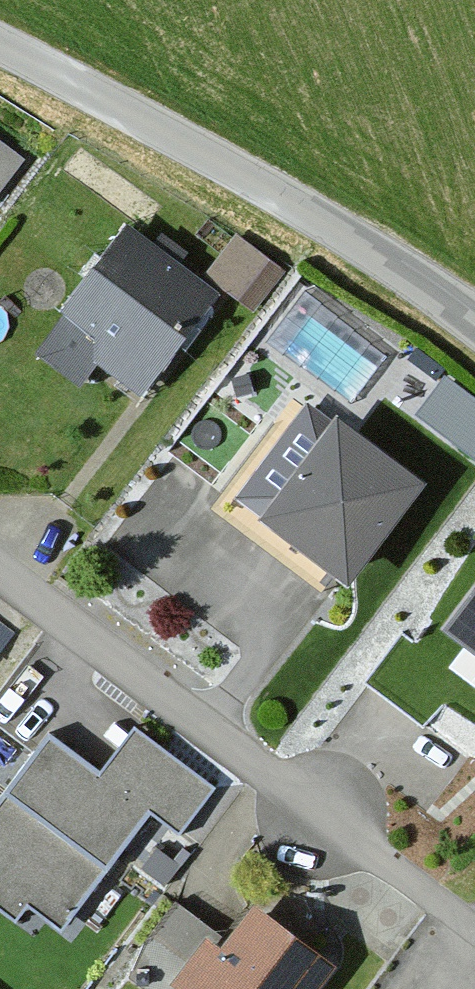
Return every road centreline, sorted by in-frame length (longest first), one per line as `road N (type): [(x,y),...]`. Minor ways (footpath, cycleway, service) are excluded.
road 1 (residential): [(0,575),(474,931)]
road 2 (unclassified): [(0,45),(180,140),(396,276),(474,336)]

